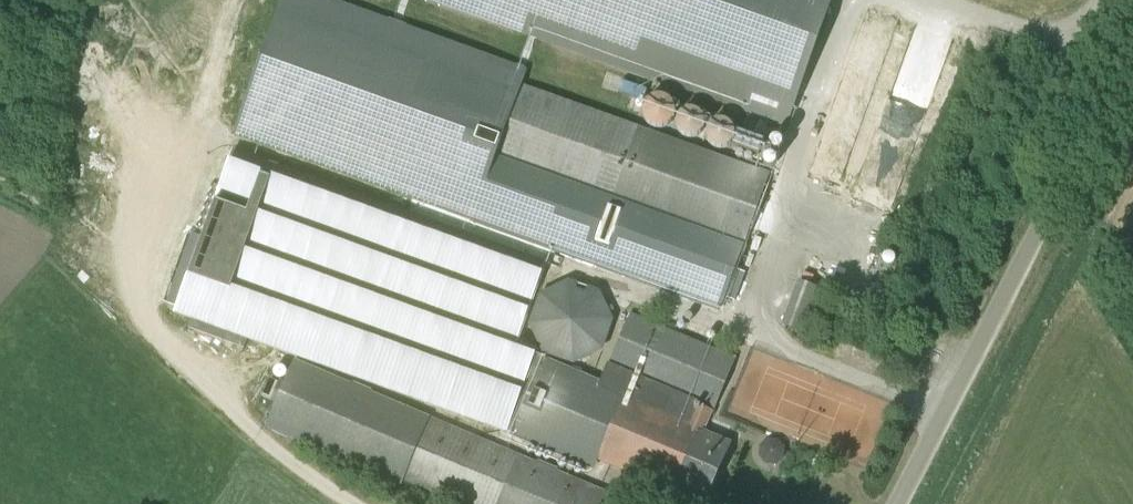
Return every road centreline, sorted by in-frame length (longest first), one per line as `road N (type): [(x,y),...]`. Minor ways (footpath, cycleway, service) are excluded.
road 1 (unclassified): [(900,503),(1132,53)]

